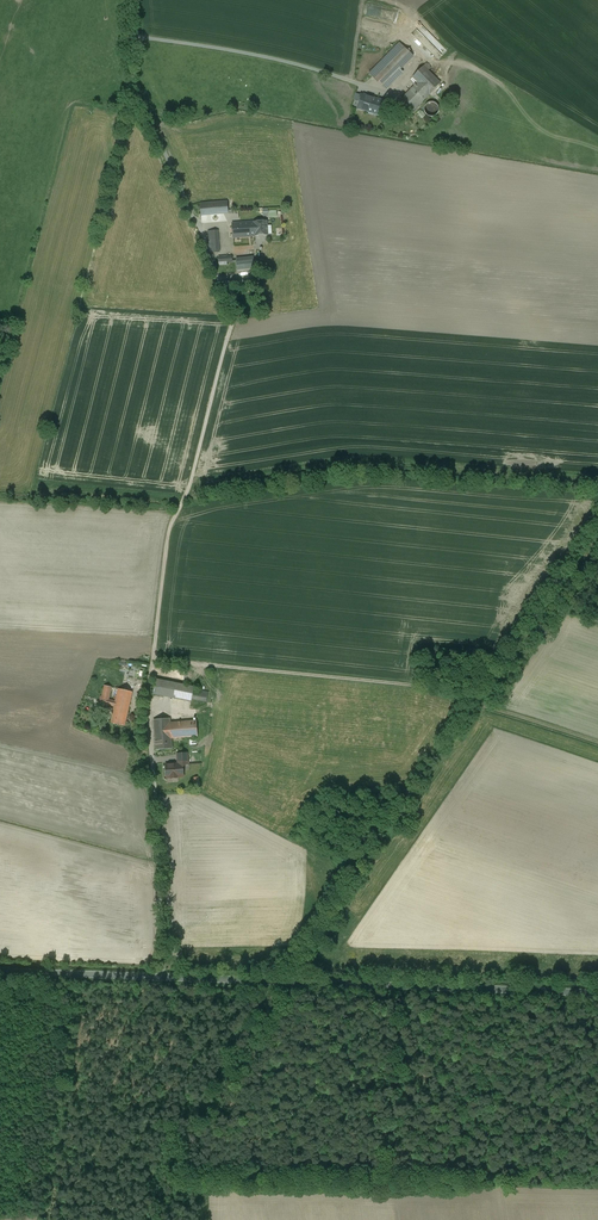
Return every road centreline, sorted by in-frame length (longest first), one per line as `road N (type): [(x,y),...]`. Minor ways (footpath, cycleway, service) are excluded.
road 1 (tertiary): [(597,994),(0,971)]
road 2 (track): [(153,658),(419,686),(597,744)]
road 3 (track): [(234,314),(190,487),(172,524),(151,671)]
road 4 (unclassified): [(129,0),(135,95),(234,314)]

